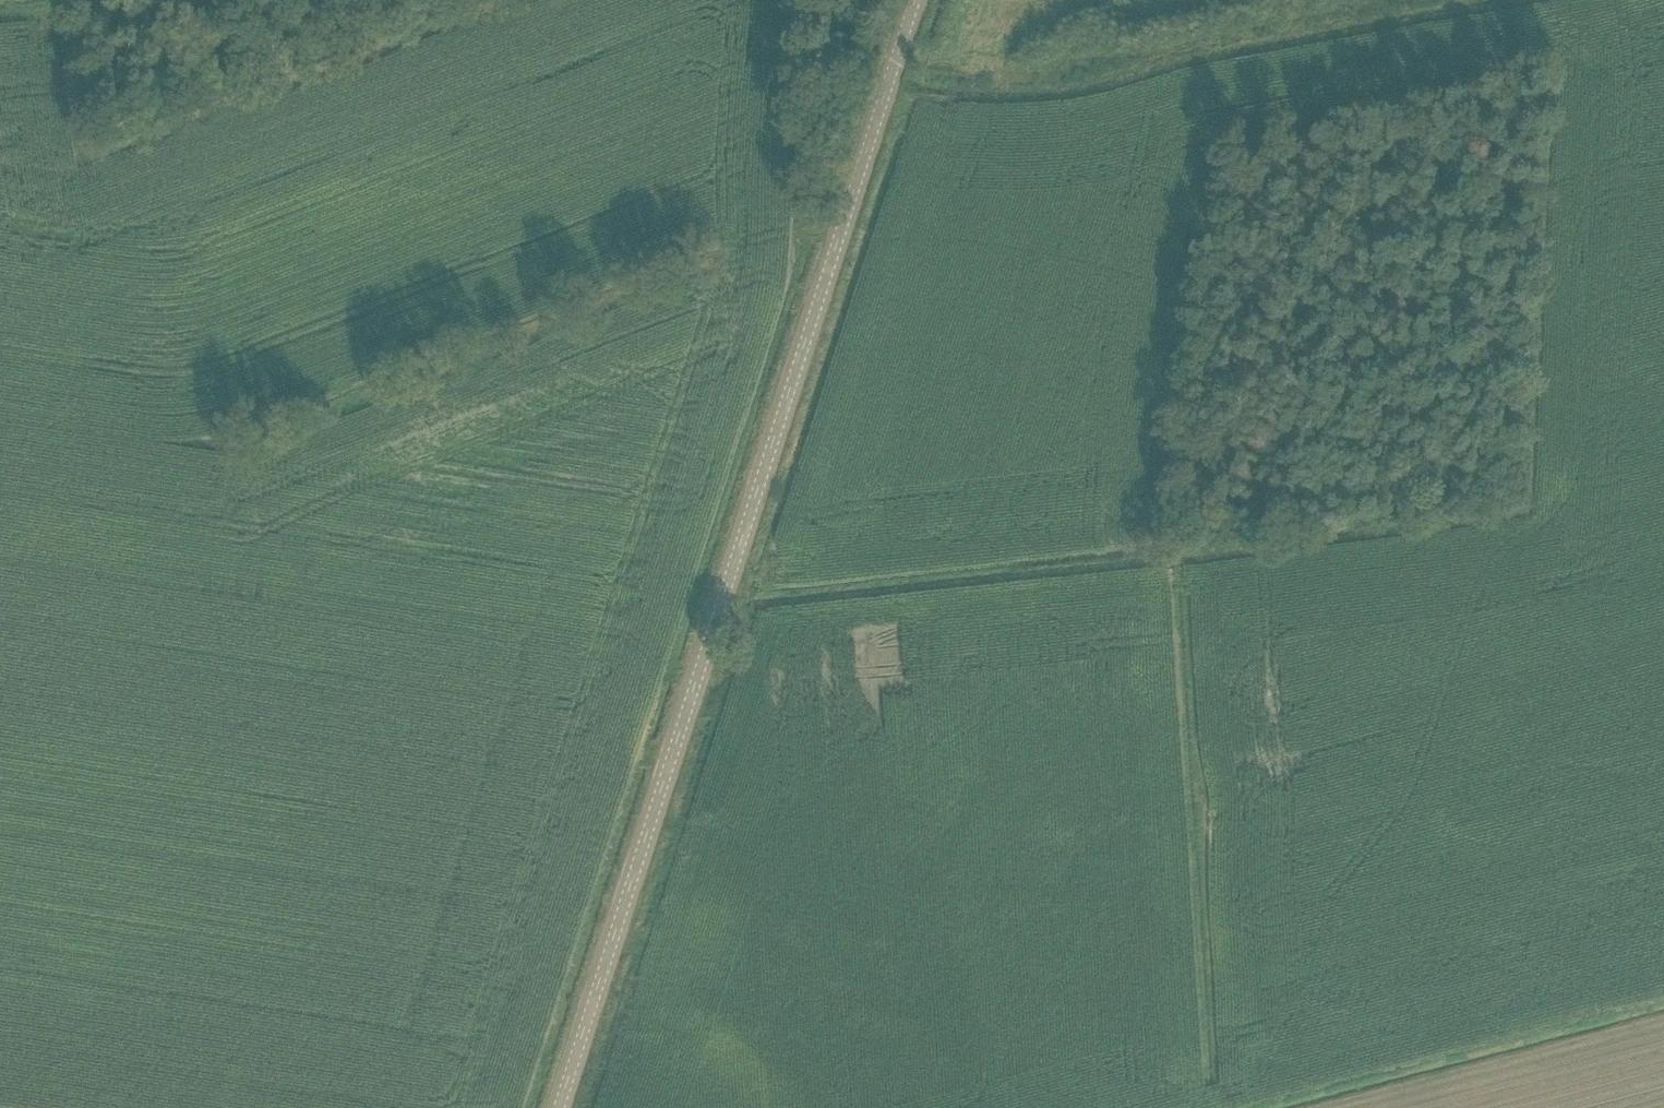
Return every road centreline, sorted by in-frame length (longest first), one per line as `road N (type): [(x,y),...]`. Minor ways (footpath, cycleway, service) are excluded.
road 1 (tertiary): [(558,1107),(914,0)]

